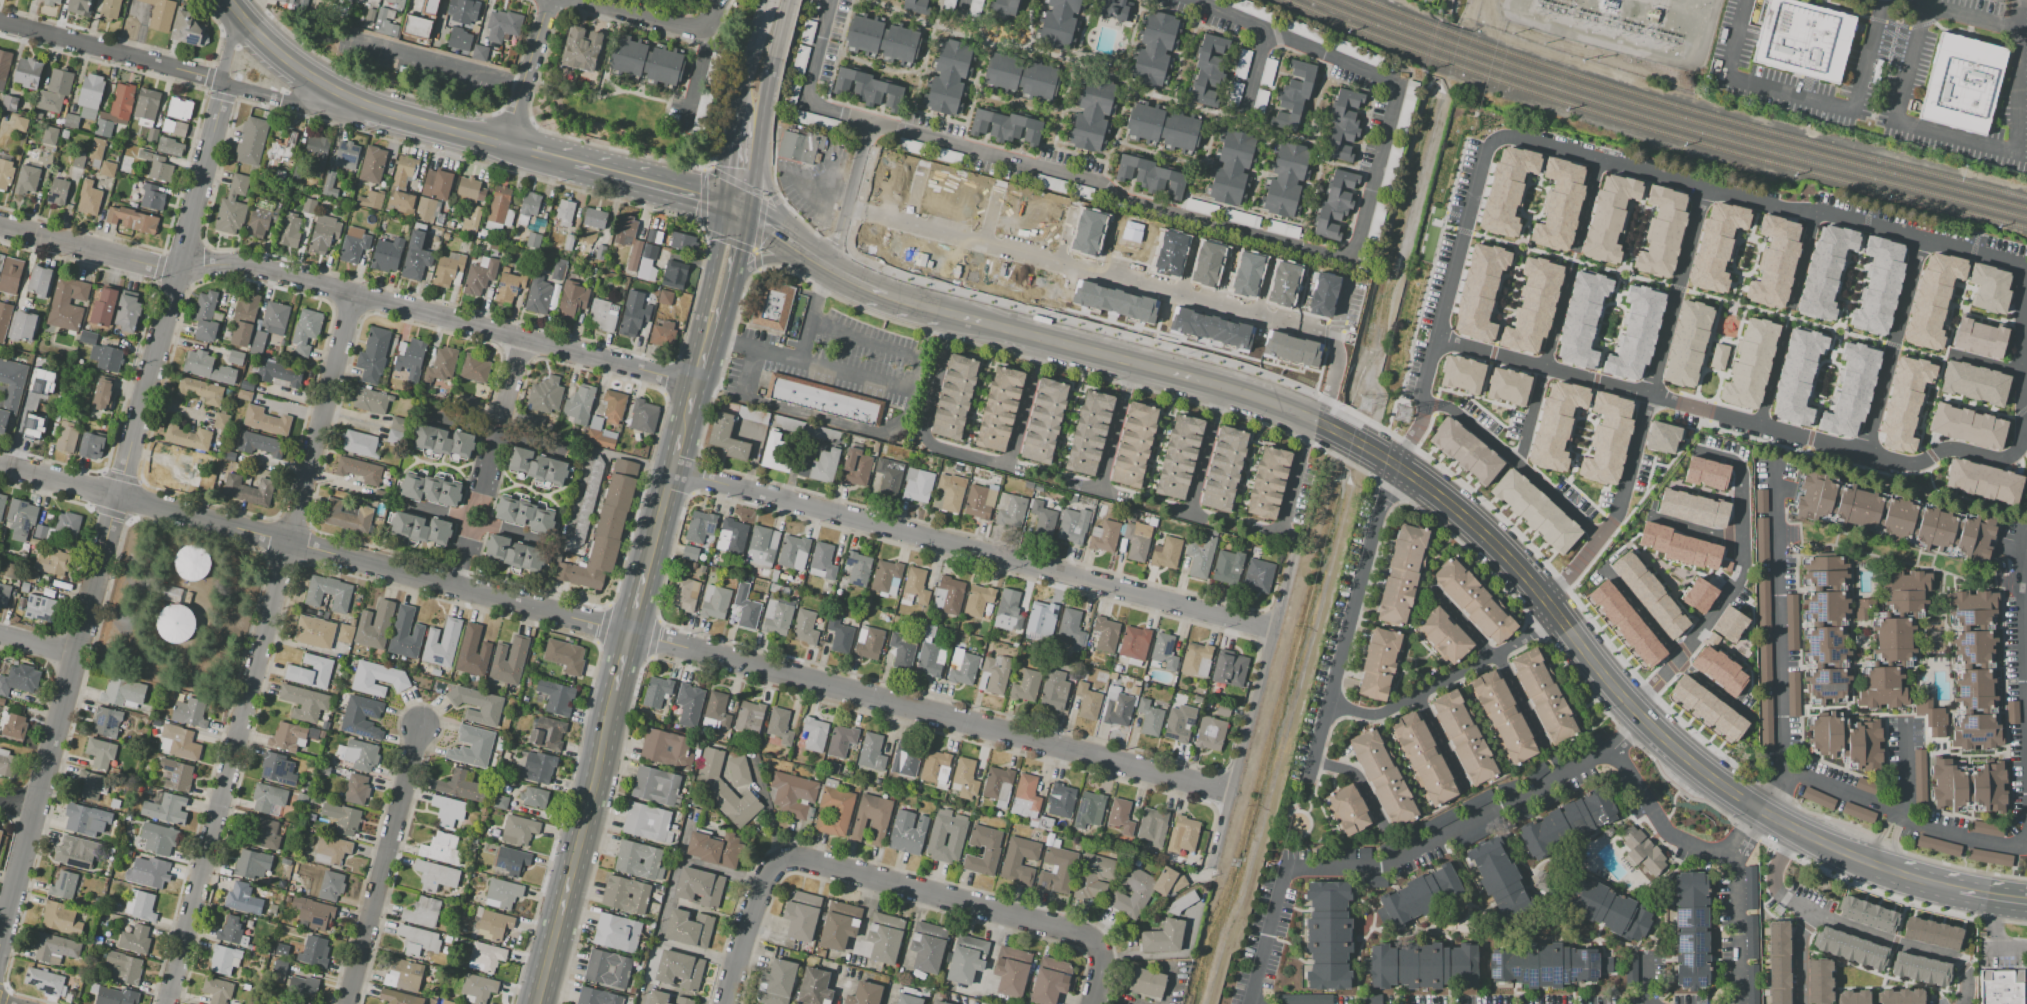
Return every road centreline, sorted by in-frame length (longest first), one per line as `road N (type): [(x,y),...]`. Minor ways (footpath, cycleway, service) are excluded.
road 1 (residential): [(2017,265),(1503,135),(1486,145),(1420,417),(1396,465)]
road 2 (residential): [(218,84),(0,930)]
road 3 (residential): [(357,292),(167,1003)]
road 4 (residential): [(0,224),(176,270),(232,261),(690,385)]
road 5 (residential): [(0,466),(627,632)]
road 6 (residential): [(668,472),(1273,629)]
road 7 (residential): [(627,632),(1230,794)]
road 8 (residential): [(2014,454),(1987,458),(1949,448),(1908,464),(1435,338)]
road 9 (residential): [(1546,600),(1618,509),(1702,189)]
road 10 (residential): [(774,866),(797,858),(1084,934),(1101,963)]
road 11 (secondary): [(1293,411),(952,314)]
road 12 (residential): [(1396,465),(1307,779)]
road 13 (secondary): [(536,1003),(613,690)]
road 14 (residential): [(1632,708),(1740,571),(1738,468),(1700,451)]
road 15 (secondary): [(1905,877),(1762,812),(1644,719)]
road 16 (residential): [(417,724),(344,1003)]
road 17 (residential): [(1327,703),(1371,716),(1391,709),(1495,655),(1556,612)]
road 18 (residential): [(0,21),(218,84)]
road 19 (residential): [(1918,241),(1863,454)]
road 20 (residential): [(1811,912),(1955,958),(1966,974),(1963,1003)]
road 21 (residential): [(1568,271),(1516,462)]
road 22 (residential): [(2017,265),(2022,426),(2014,454)]
road 23 (secondary): [(361,105),(262,44),(227,0)]
road 24 (residential): [(580,0),(689,29),(713,28),(724,0)]
road 25 (secondary): [(734,213),(575,163)]
road 26 (residential): [(868,122),(830,269)]
road 27 (residential): [(545,0),(504,143)]
road 28 (secondary): [(504,143),(361,105)]
road 29 (residential): [(492,446),(455,589)]
road 30 (residential): [(774,866),(755,891),(724,1003)]
road 31 (residential): [(218,84),(288,101),(361,105)]
road 32 (secondary): [(1644,719),(1556,612)]
road 33 (secondary): [(803,249),(773,198),(748,123)]
road 34 (secondary): [(1499,548),(1396,465)]

